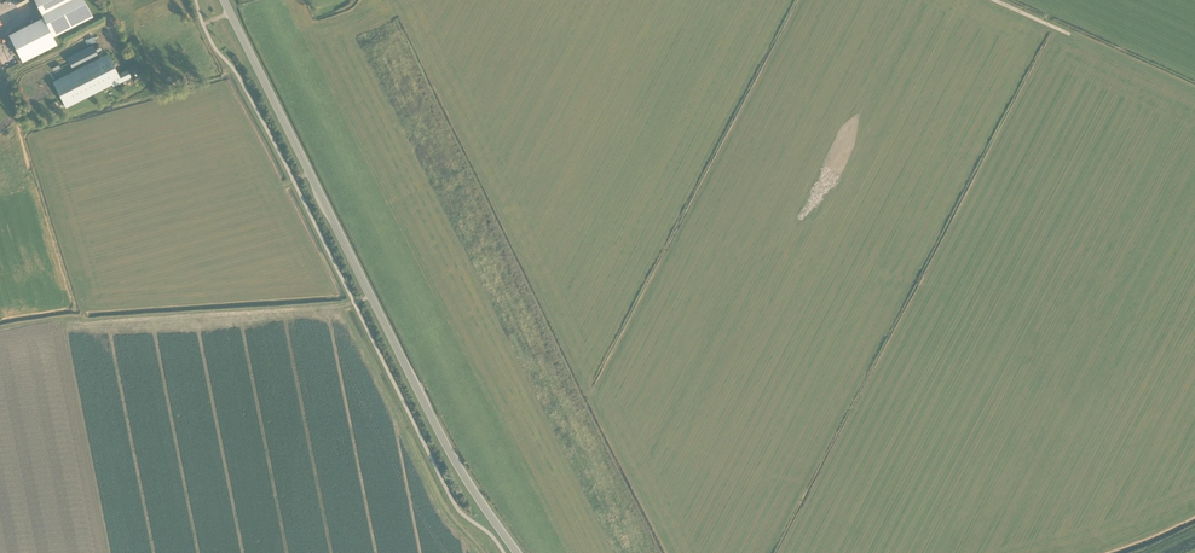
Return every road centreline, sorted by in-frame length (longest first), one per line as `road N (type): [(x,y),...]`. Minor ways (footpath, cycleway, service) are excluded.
road 1 (primary): [(519,552),(450,449),(224,0)]

